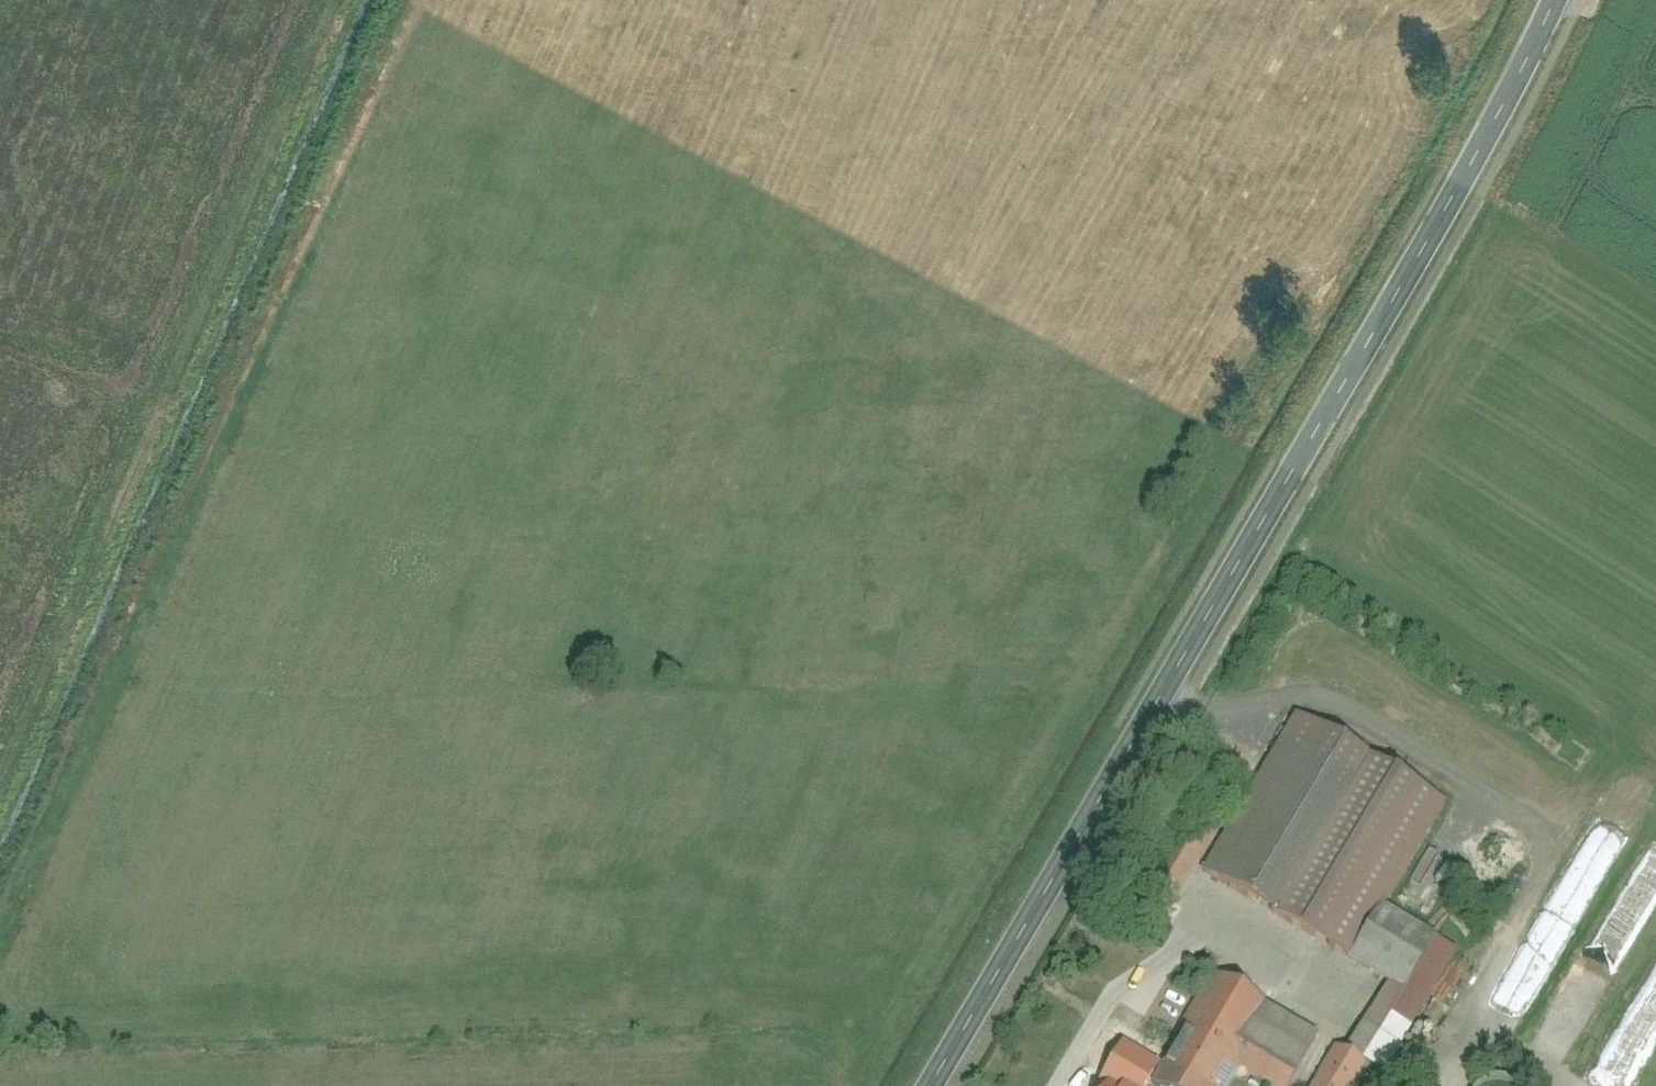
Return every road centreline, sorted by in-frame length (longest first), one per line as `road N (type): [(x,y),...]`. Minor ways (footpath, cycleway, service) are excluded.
road 1 (tertiary): [(927,1085),(1495,114),(1552,0)]
road 2 (track): [(1096,1085),(1180,937)]

